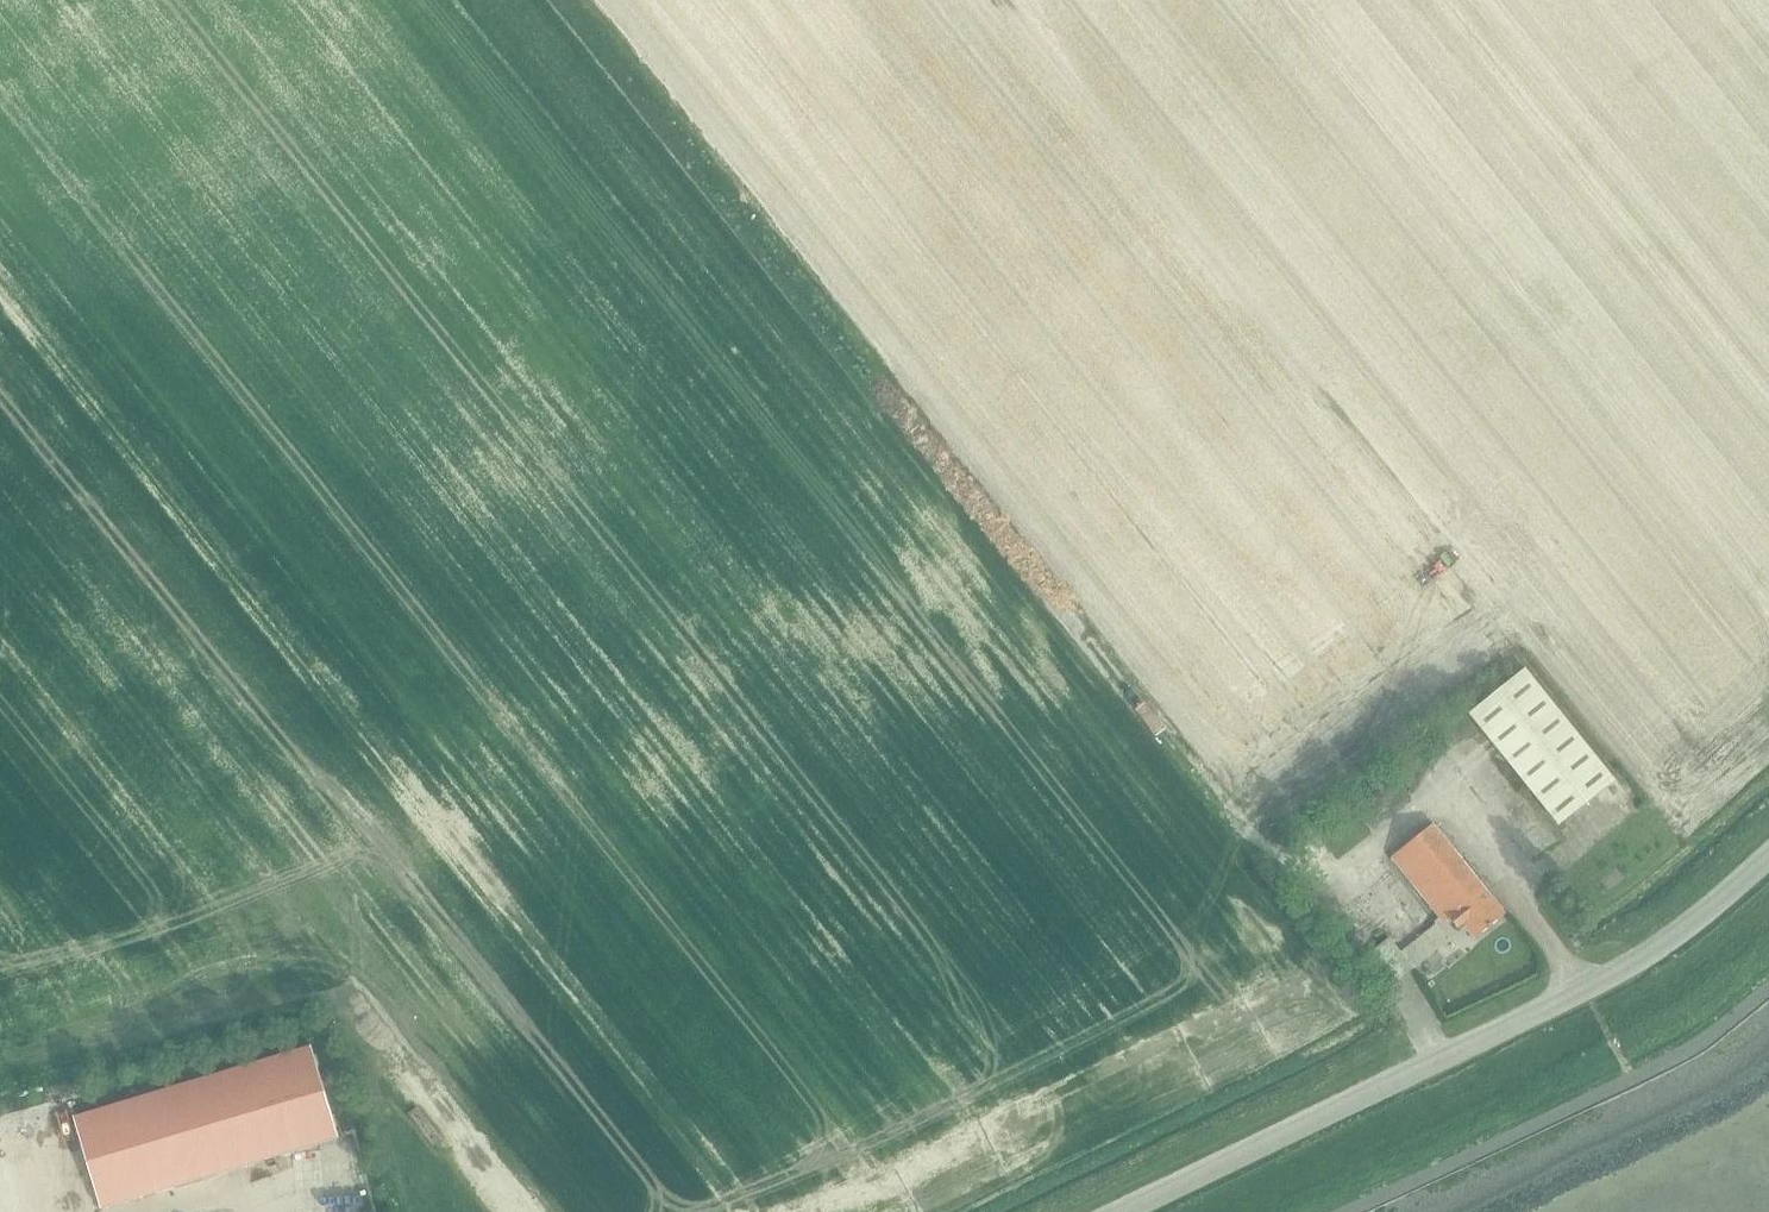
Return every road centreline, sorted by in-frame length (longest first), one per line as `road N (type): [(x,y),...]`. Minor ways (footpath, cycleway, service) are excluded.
road 1 (unclassified): [(1111,1211),(1585,993),(1713,910),(1768,860)]
road 2 (unclassified): [(1373,1211),(1680,1067),(1768,1007)]

